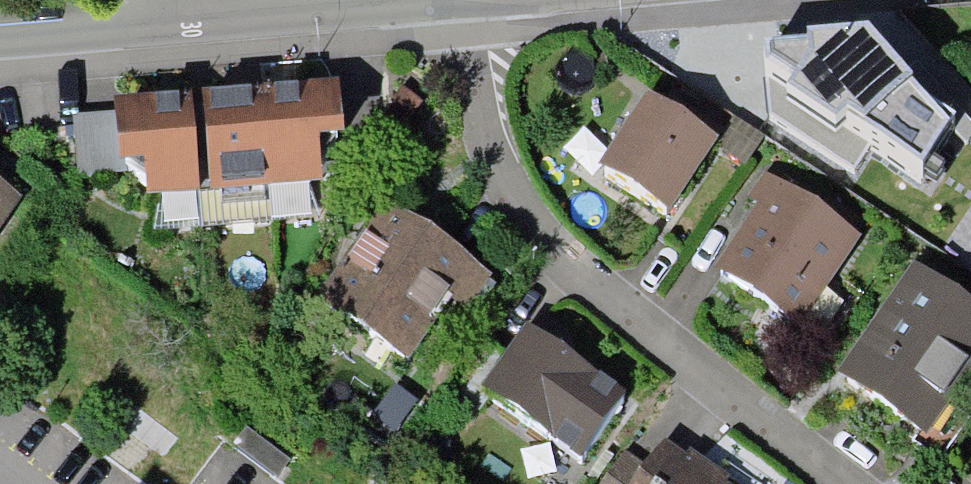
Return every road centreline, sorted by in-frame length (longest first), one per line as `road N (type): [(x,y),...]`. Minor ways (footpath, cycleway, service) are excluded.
road 1 (residential): [(857,483),(555,252),(495,163),(469,0)]
road 2 (residential): [(211,14),(0,33)]
road 3 (residential): [(382,0),(211,14)]

